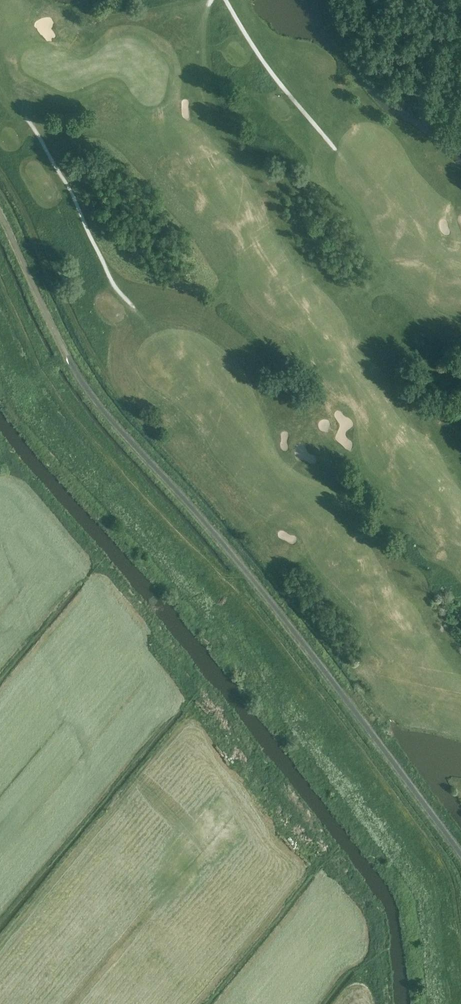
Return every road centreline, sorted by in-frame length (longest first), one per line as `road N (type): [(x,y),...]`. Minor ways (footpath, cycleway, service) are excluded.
road 1 (track): [(460,944),(454,885),(416,821),(252,609),(87,433),(42,370),(0,278)]

